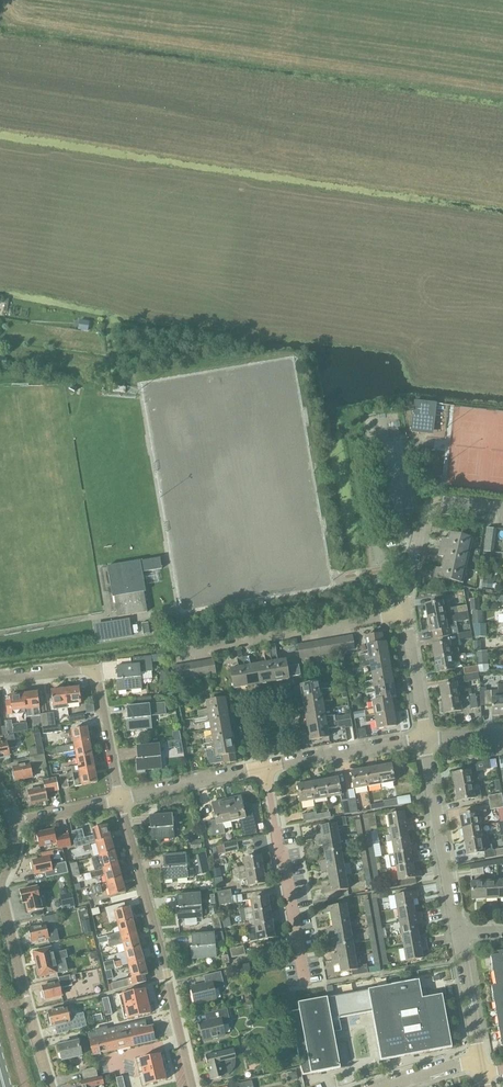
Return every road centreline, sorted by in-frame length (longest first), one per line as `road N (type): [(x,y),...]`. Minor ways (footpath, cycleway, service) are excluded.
road 1 (residential): [(120,800),(194,1086)]
road 2 (residential): [(52,1086),(4,897),(15,821)]
road 3 (residential): [(173,656),(402,617)]
road 4 (residential): [(0,679),(95,669),(120,800)]
road 5 (residential): [(306,987),(265,766)]
road 6 (residential): [(458,933),(423,740)]
road 7 (residential): [(265,766),(423,740)]
road 8 (residential): [(120,800),(265,766)]
road 9 (residential): [(482,1060),(458,933)]
road 10 (residential): [(410,549),(386,424)]
road 11 (residential): [(423,740),(402,617)]
road 12 (residential): [(410,549),(425,508),(502,514)]

